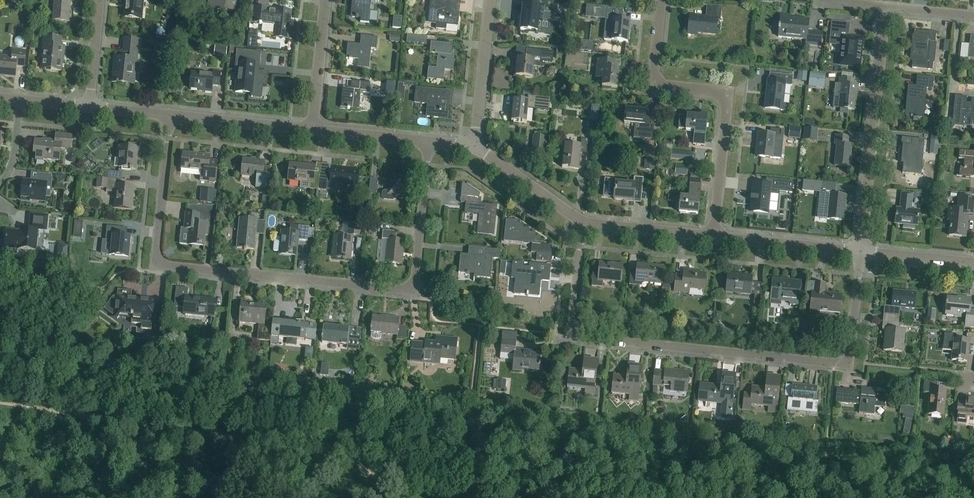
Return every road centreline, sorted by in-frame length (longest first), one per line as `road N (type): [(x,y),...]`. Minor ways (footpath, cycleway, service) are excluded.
road 1 (residential): [(431,142),(414,293),(157,267),(174,117)]
road 2 (residential): [(857,253),(851,365),(572,337),(586,225)]
road 3 (residential): [(715,239),(729,92),(654,85),(663,0)]
road 4 (residential): [(857,253),(881,10)]
road 5 (residential): [(478,147),(493,0)]
road 6 (residential): [(857,253),(715,239)]
road 7 (residential): [(313,130),(174,117)]
road 8 (residential): [(586,225),(478,147)]
road 9 (residential): [(313,130),(326,0)]
road 10 (residential): [(715,239),(586,225)]

